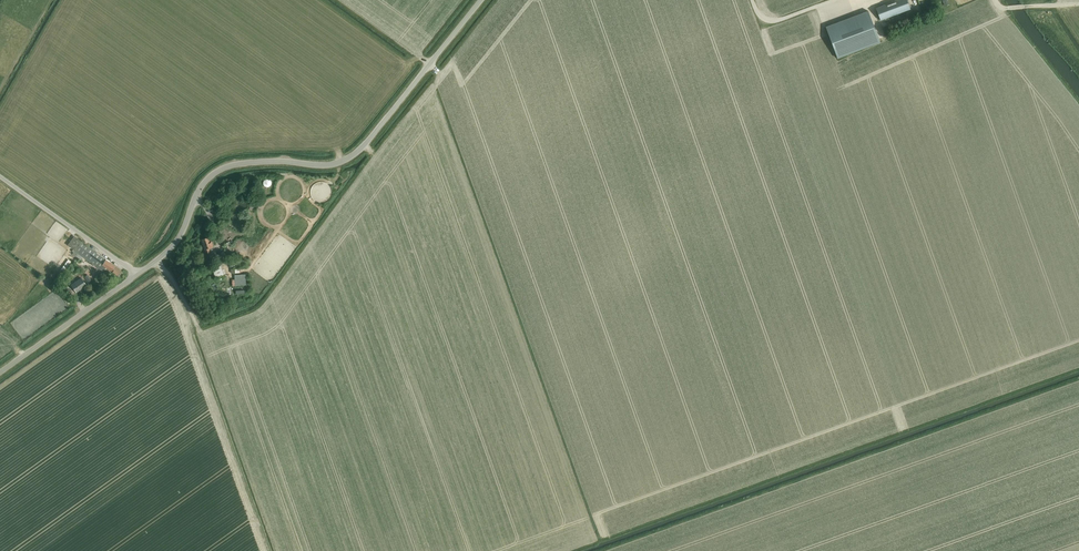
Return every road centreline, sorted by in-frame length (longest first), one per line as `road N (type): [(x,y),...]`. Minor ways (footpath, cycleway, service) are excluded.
road 1 (unclassified): [(0,372),(164,254),(204,183),(221,169),(279,161),(331,165),(356,153),(481,0)]

